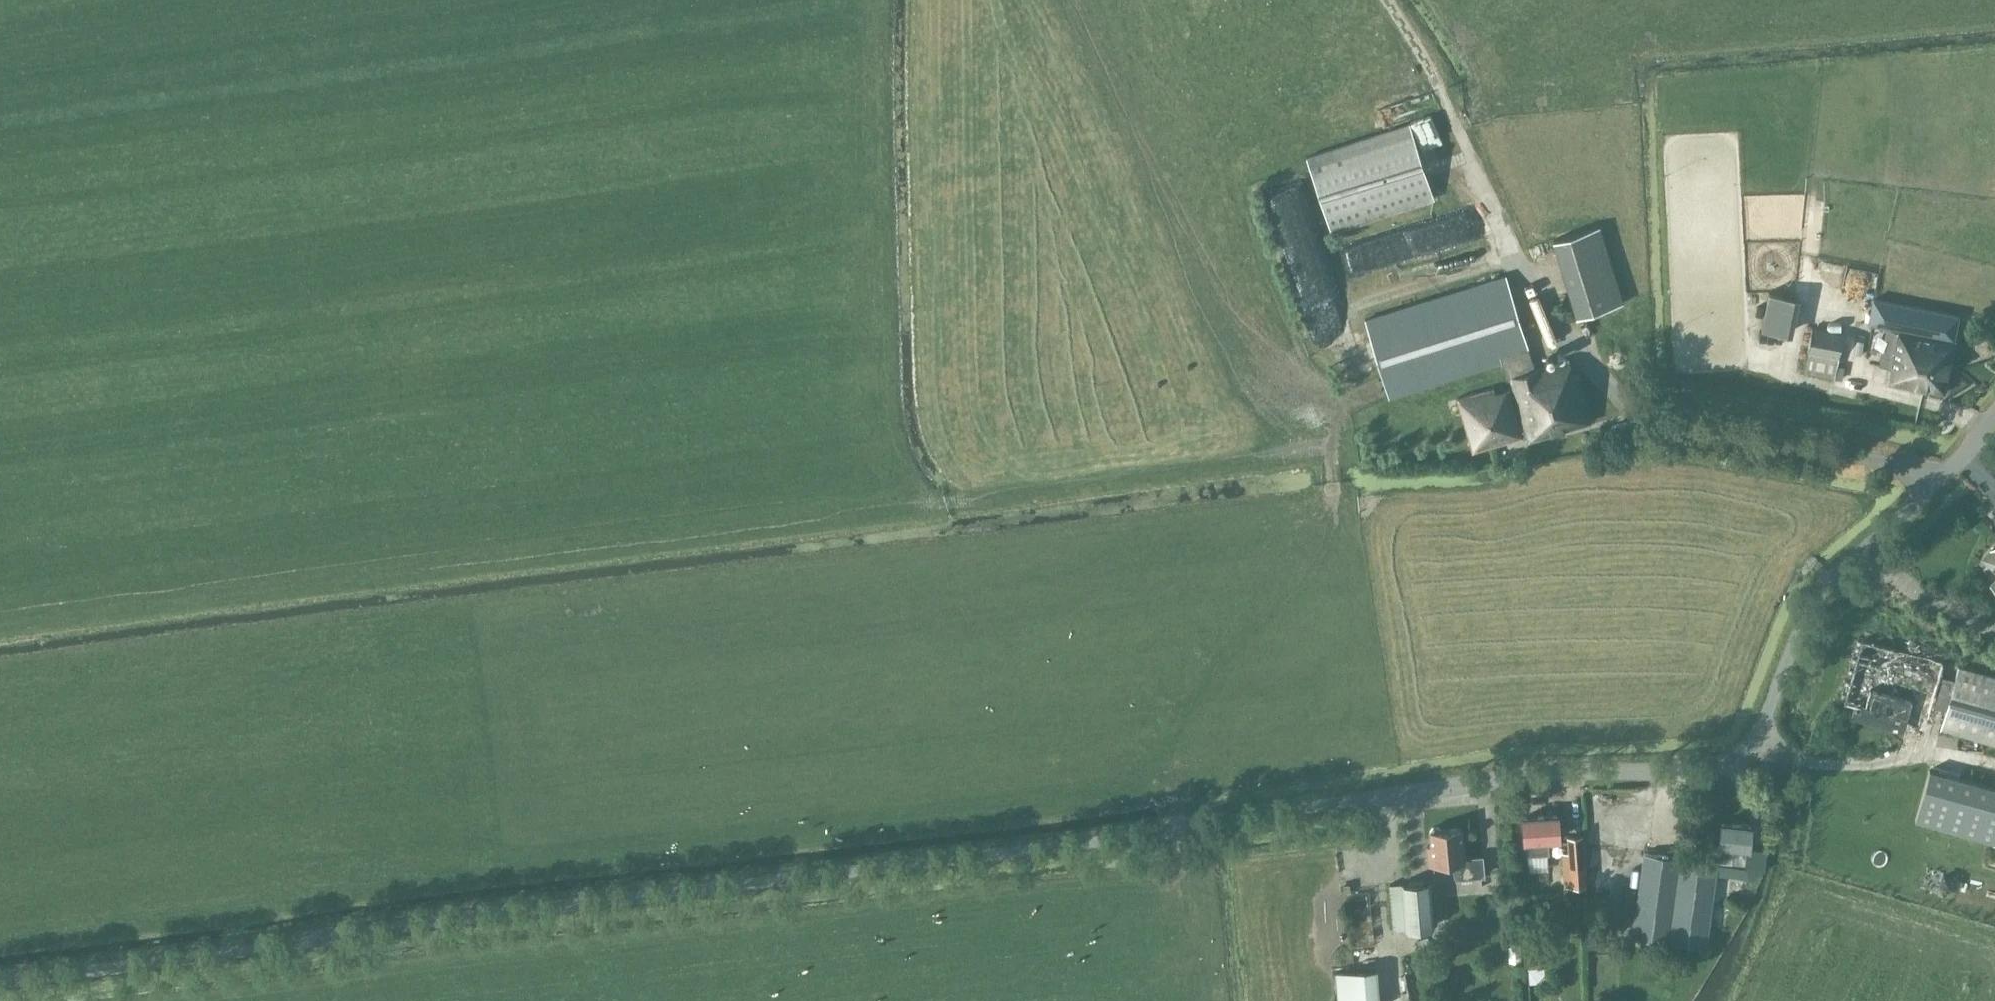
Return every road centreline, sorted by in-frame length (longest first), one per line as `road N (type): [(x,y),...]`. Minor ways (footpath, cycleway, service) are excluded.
road 1 (unclassified): [(0,985),(987,860),(1248,824),(1352,801),(1716,773),(1760,748),(1826,589),(1860,565),(1994,417)]
road 2 (track): [(1386,0),(1439,83),(1524,272),(1579,358),(1633,415),(1733,440),(1881,462),(1936,486)]

